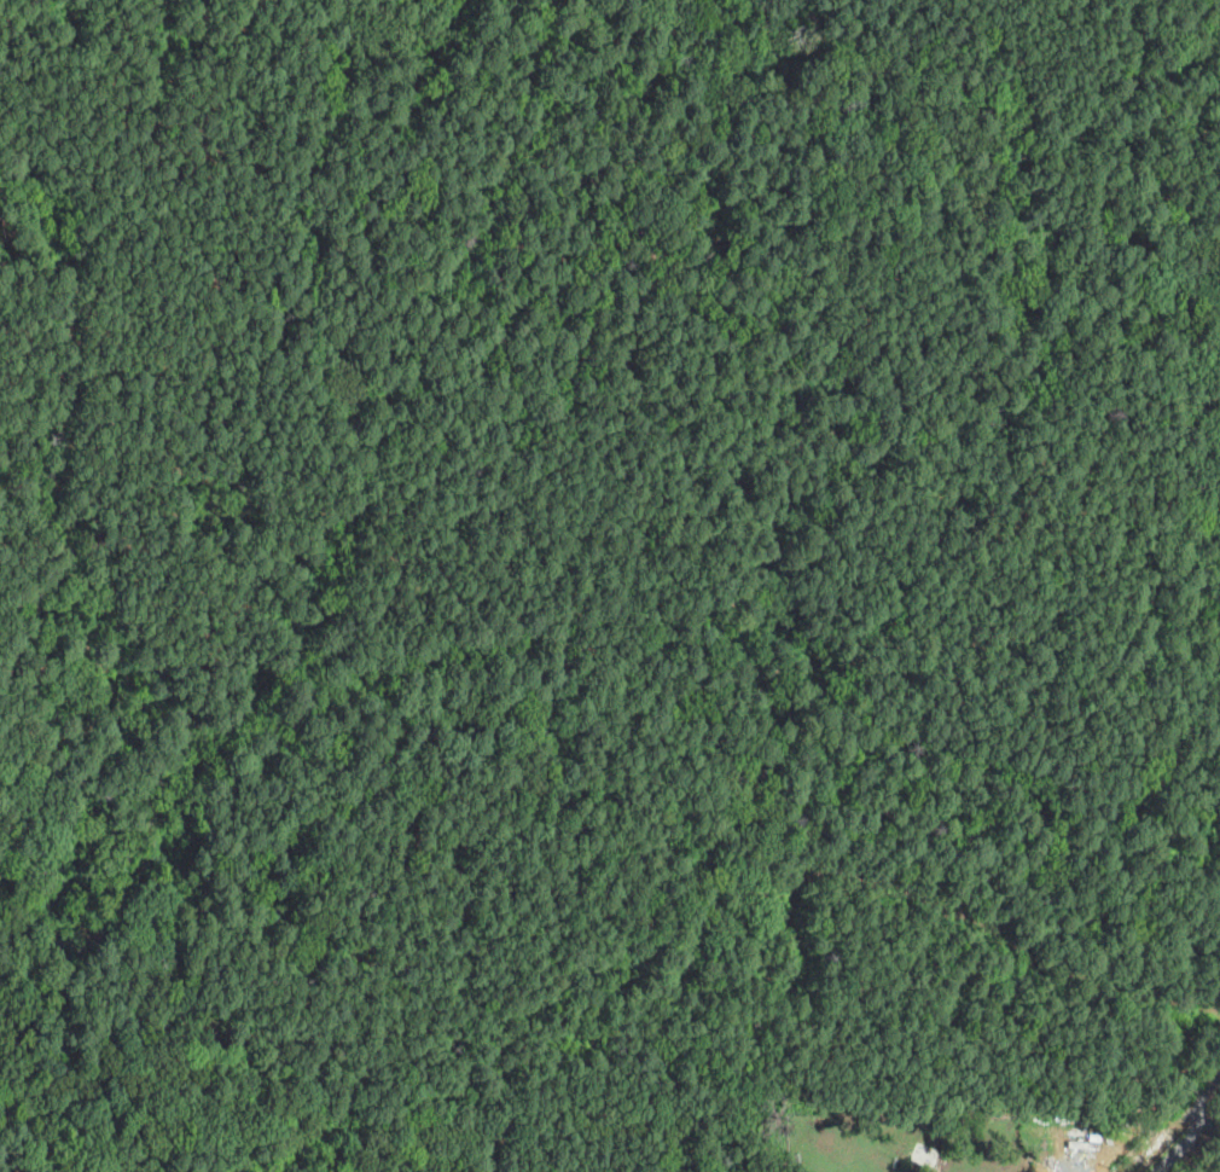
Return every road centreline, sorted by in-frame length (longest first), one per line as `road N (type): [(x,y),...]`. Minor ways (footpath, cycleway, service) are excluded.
road 1 (track): [(1219,1022),(1047,973),(928,906),(885,893),(628,836)]

